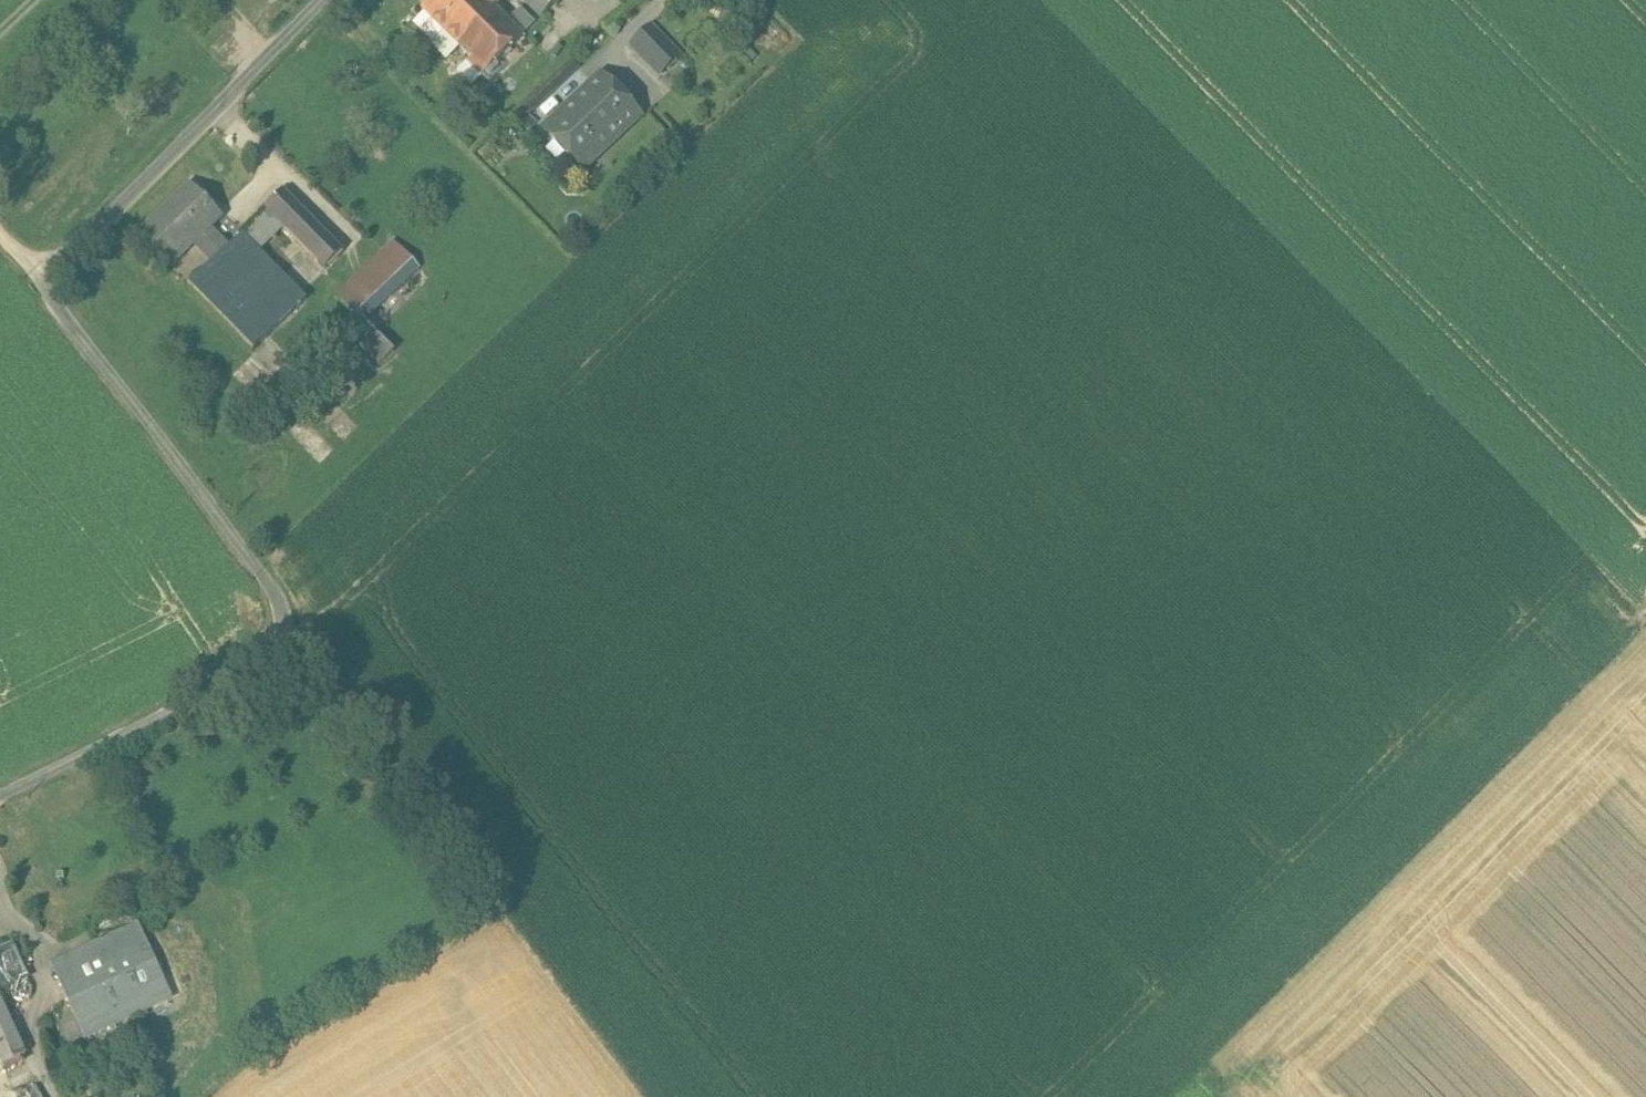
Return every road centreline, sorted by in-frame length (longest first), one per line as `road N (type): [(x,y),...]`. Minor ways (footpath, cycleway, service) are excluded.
road 1 (track): [(328,0),(49,279),(280,594),(280,657),(242,685),(0,797)]
road 2 (track): [(0,908),(37,943),(38,1071)]
road 3 (track): [(661,0),(617,47),(621,62),(656,97)]

